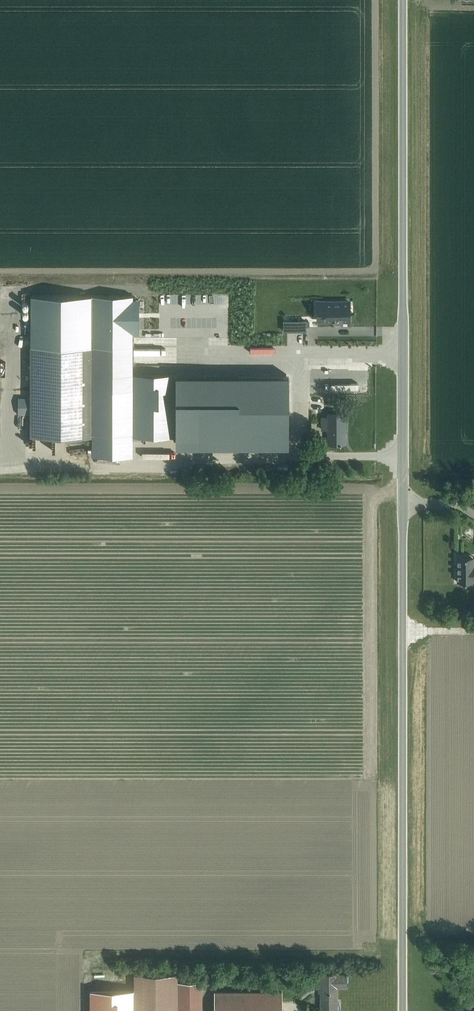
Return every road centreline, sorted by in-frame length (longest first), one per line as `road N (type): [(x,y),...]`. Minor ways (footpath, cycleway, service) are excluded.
road 1 (unclassified): [(402,1010),(398,0)]

